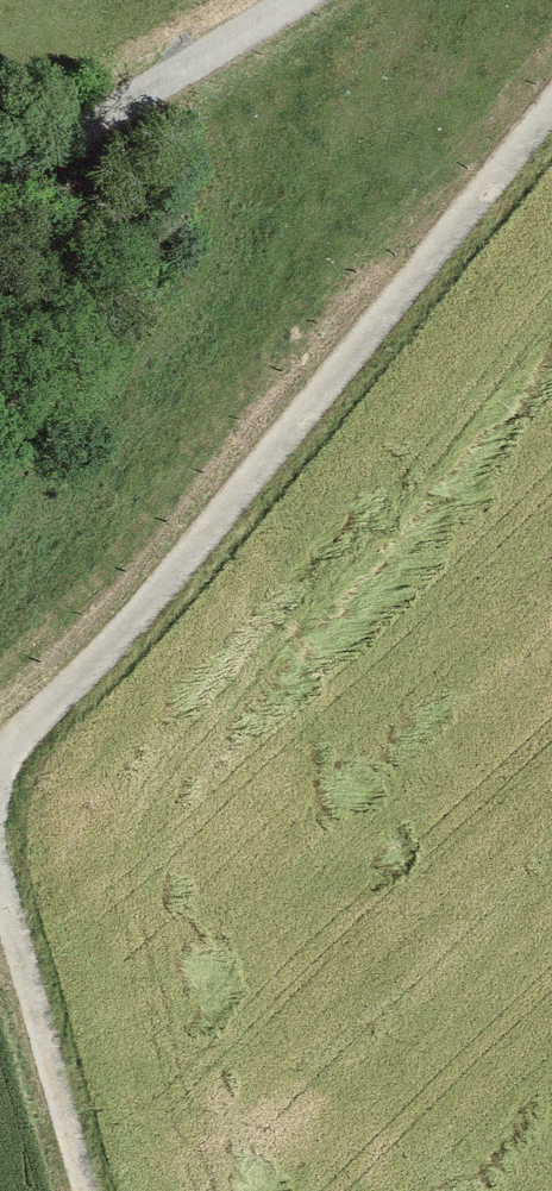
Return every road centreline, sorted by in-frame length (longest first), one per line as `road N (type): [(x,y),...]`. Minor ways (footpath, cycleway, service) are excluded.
road 1 (unclassified): [(551,101),(190,544),(0,754)]
road 2 (unclassified): [(288,0),(0,179)]
road 3 (track): [(0,889),(86,1190)]

